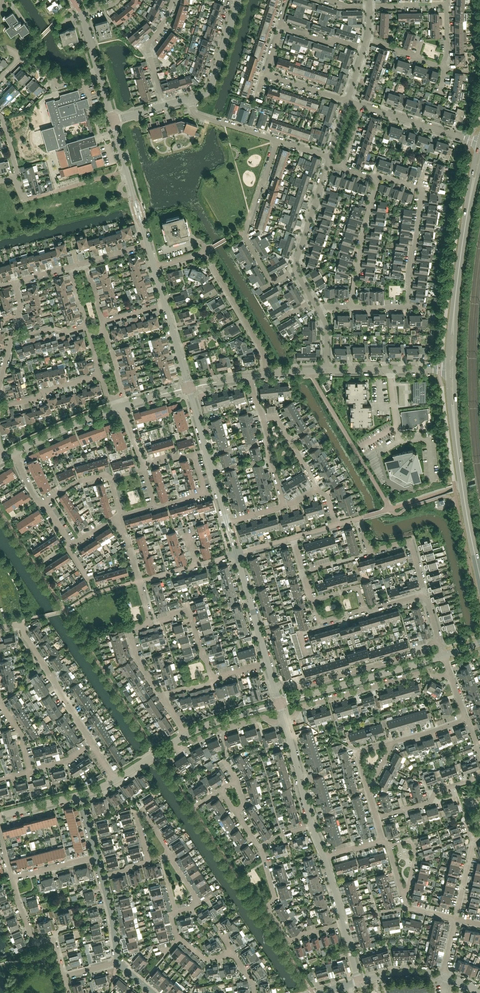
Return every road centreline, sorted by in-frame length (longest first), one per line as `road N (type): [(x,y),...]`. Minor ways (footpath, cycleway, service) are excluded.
road 1 (tertiary): [(451,370),(479,151)]
road 2 (tertiary): [(479,575),(451,370)]
road 3 (residential): [(284,719),(299,708),(425,672),(449,672)]
road 4 (residential): [(275,689),(422,652),(439,640)]
road 5 (tertiary): [(279,703),(444,655)]
road 6 (residential): [(342,923),(289,943),(266,906),(274,897),(260,847)]
road 7 (residential): [(272,284),(243,235),(277,140)]
road 8 (residential): [(266,374),(261,348),(205,251)]
road 9 (residential): [(92,744),(20,626)]
road 10 (residential): [(351,307),(378,180)]
road 11 (residential): [(148,244),(112,121)]
road 12 (residential): [(62,977),(52,939),(35,944),(12,878)]
road 13 (residential): [(407,307),(418,188)]

